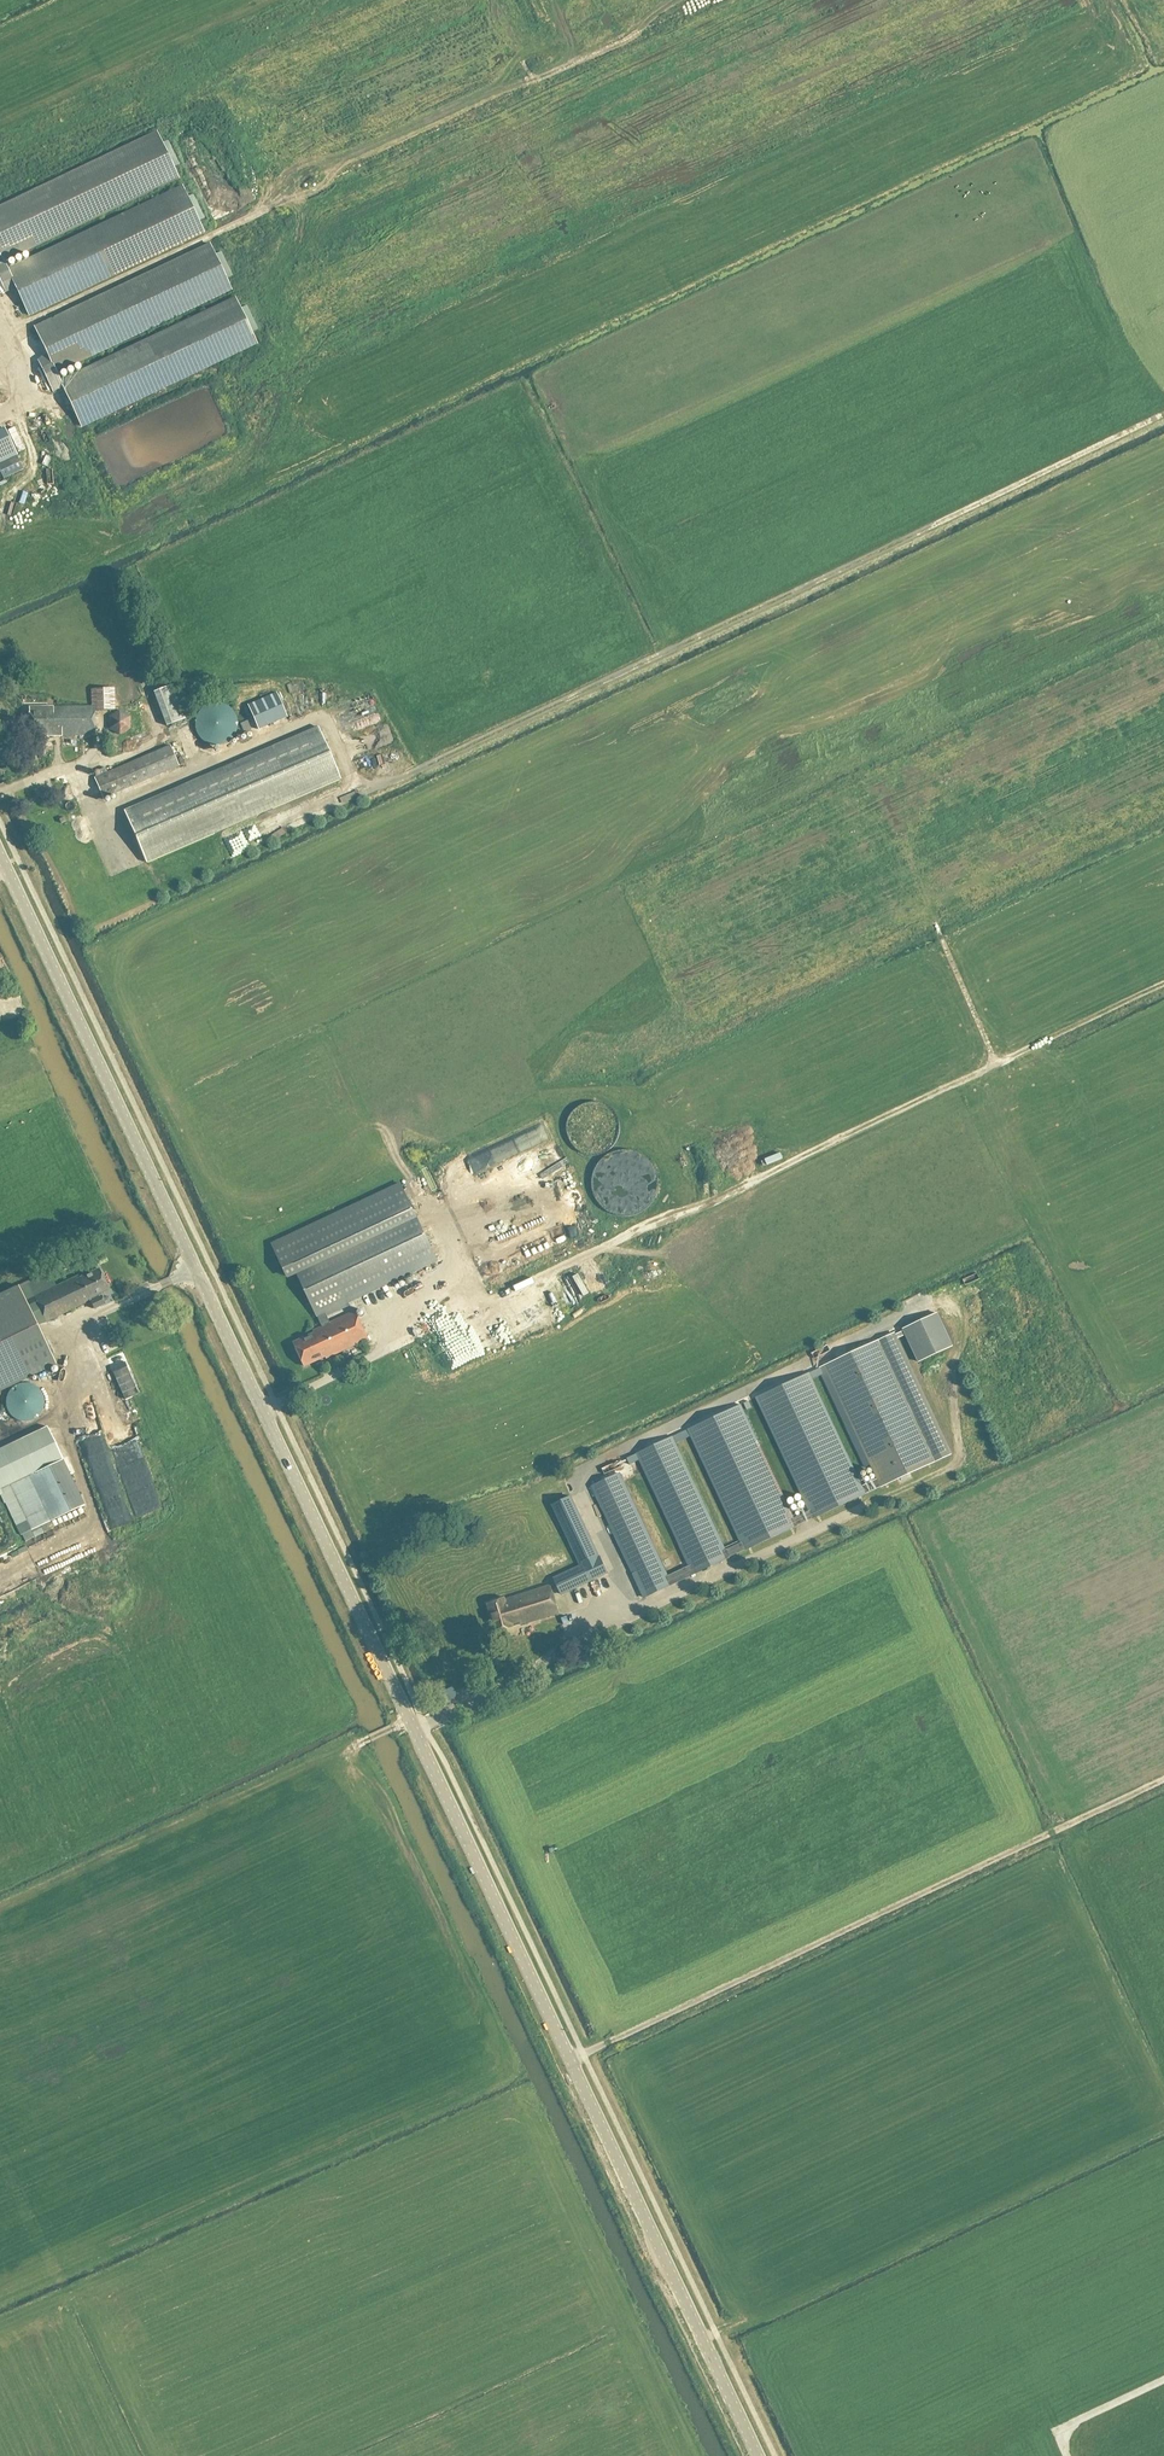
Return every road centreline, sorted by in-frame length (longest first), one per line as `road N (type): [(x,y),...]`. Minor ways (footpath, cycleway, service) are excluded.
road 1 (tertiary): [(756,2455),(0,862)]
road 2 (track): [(1067,2455),(1063,2439),(1075,2423),(1163,2380)]

